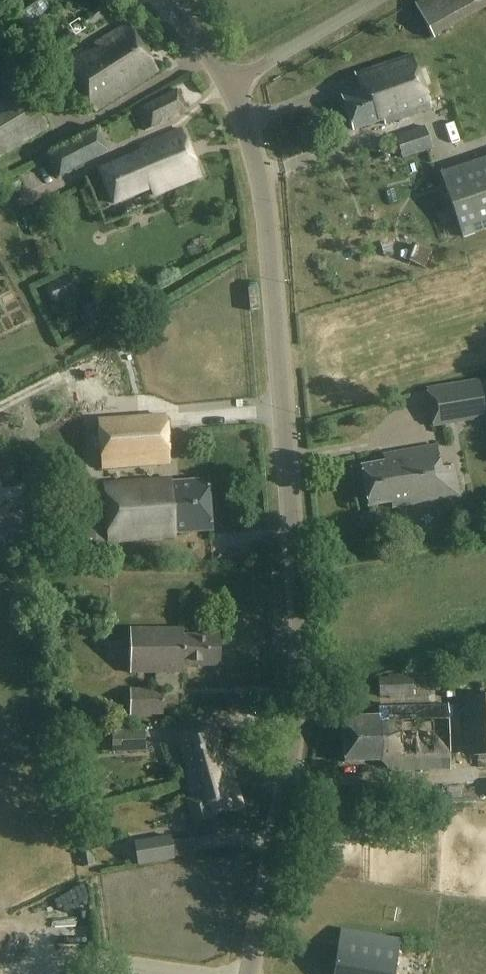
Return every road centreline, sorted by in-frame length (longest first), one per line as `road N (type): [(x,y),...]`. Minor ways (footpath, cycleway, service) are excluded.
road 1 (tertiary): [(249,973),(287,784),(300,658),(266,207),(230,86)]
road 2 (unclassified): [(230,86),(379,0)]

